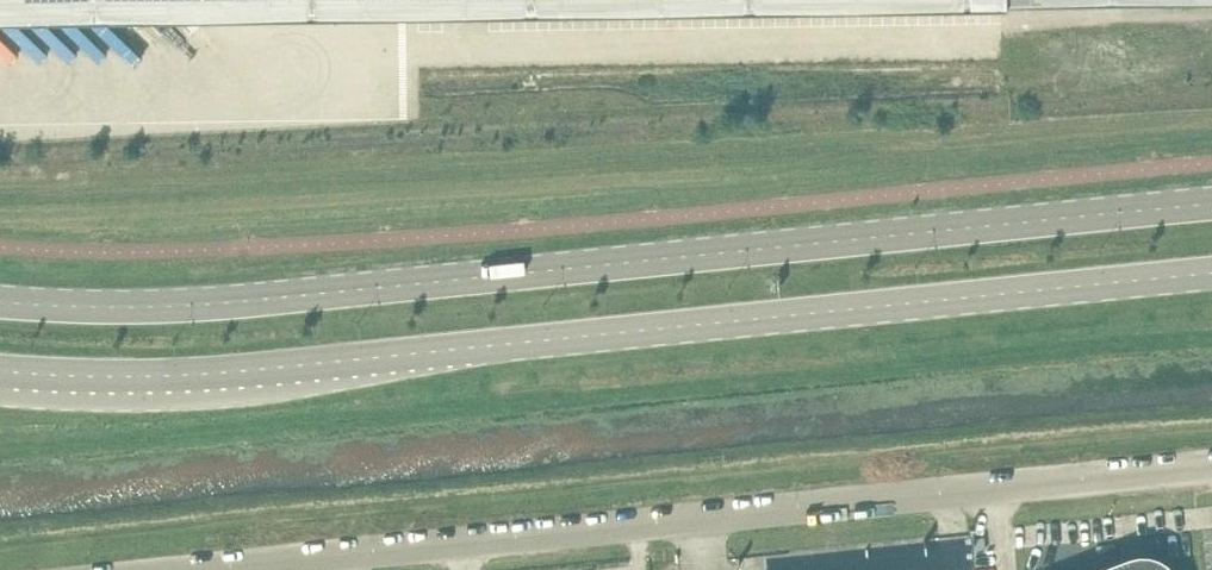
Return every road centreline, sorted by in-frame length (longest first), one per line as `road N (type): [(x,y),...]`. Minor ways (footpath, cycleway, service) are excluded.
road 1 (secondary): [(1211,204),(238,302),(0,302)]
road 2 (secondary): [(0,373),(261,370),(1211,274)]
road 3 (unclassified): [(176,569),(1211,465)]
road 4 (track): [(1211,14),(1026,19),(1002,32)]

